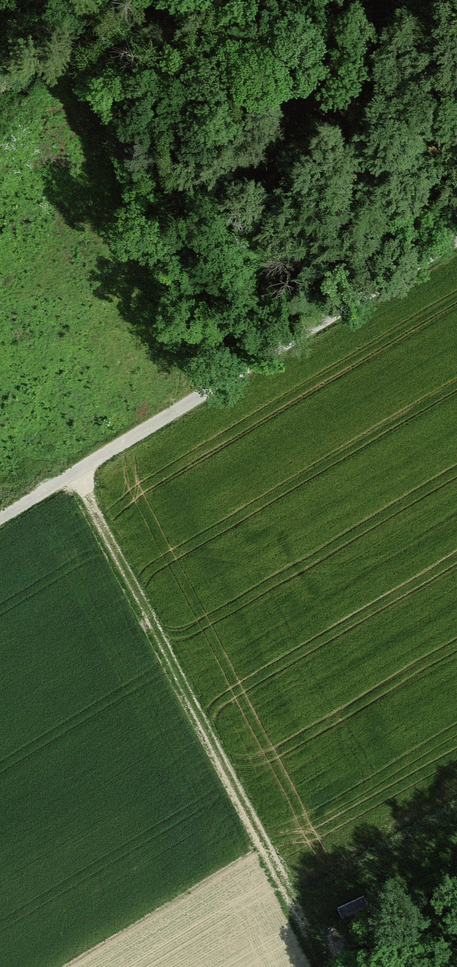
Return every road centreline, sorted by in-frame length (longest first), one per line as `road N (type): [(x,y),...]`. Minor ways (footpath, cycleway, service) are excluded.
road 1 (track): [(324,966),(76,475)]
road 2 (track): [(456,244),(0,521)]
road 3 (track): [(0,95),(129,0)]

